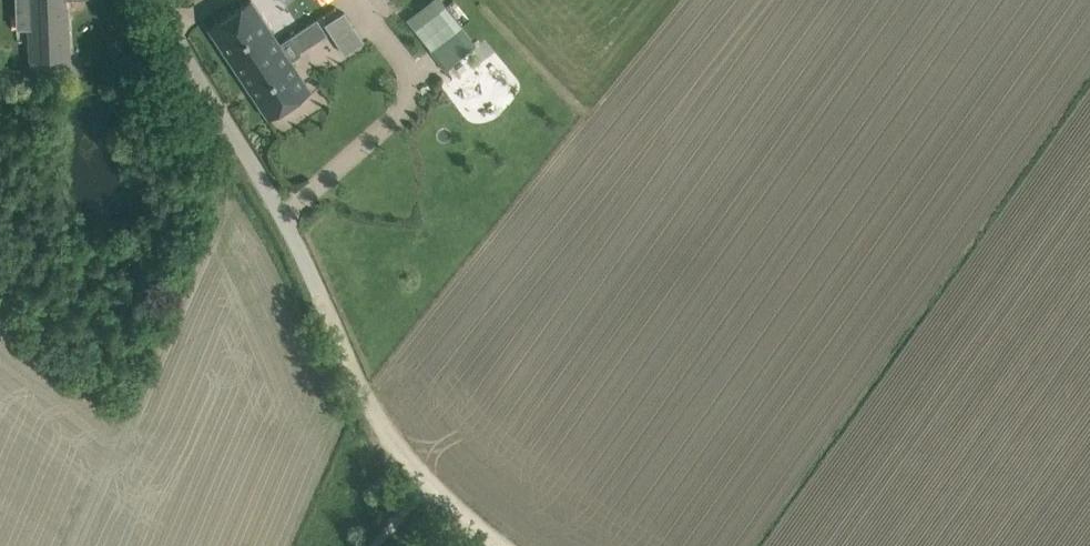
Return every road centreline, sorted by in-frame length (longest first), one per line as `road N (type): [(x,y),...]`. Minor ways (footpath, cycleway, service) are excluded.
road 1 (unclassified): [(157,0),(182,77),(334,327)]
road 2 (track): [(432,485),(372,417),(334,327)]

